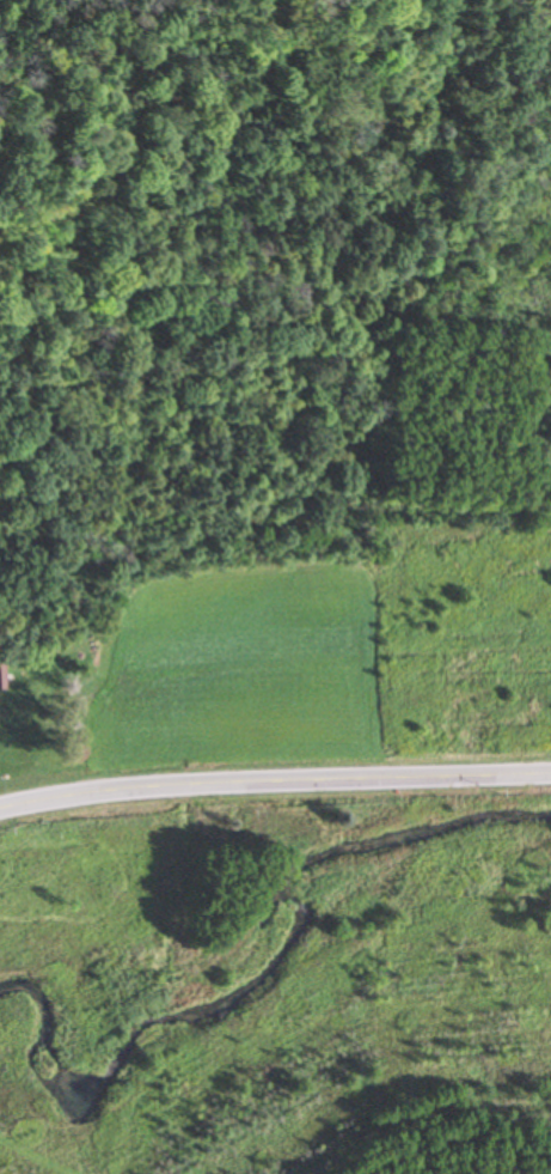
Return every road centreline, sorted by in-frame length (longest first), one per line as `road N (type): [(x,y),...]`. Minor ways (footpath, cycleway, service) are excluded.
road 1 (primary): [(550,774),(131,789),(0,810)]

